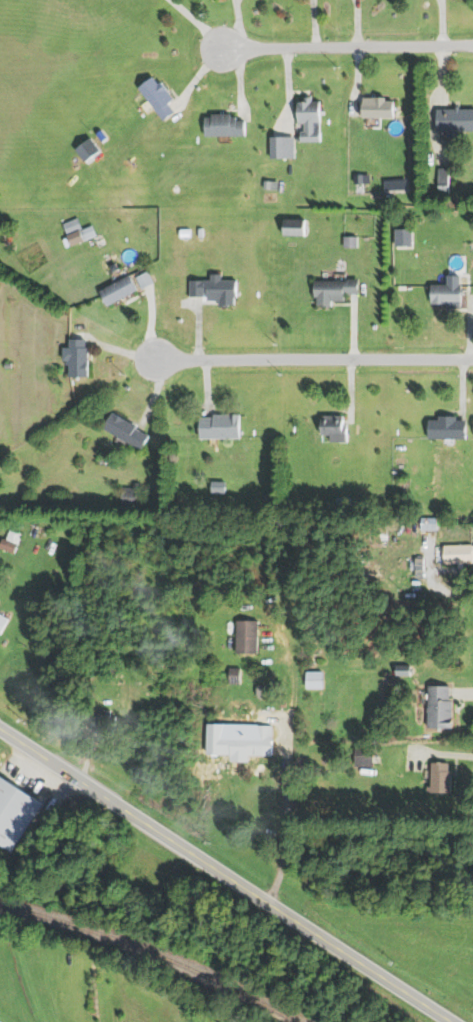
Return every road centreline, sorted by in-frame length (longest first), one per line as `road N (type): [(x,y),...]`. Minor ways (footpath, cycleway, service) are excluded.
road 1 (primary): [(296,920),(0,727)]
road 2 (residential): [(472,358),(152,360)]
road 3 (residential): [(472,45),(221,48)]
road 4 (primary): [(452,1021),(296,920)]

